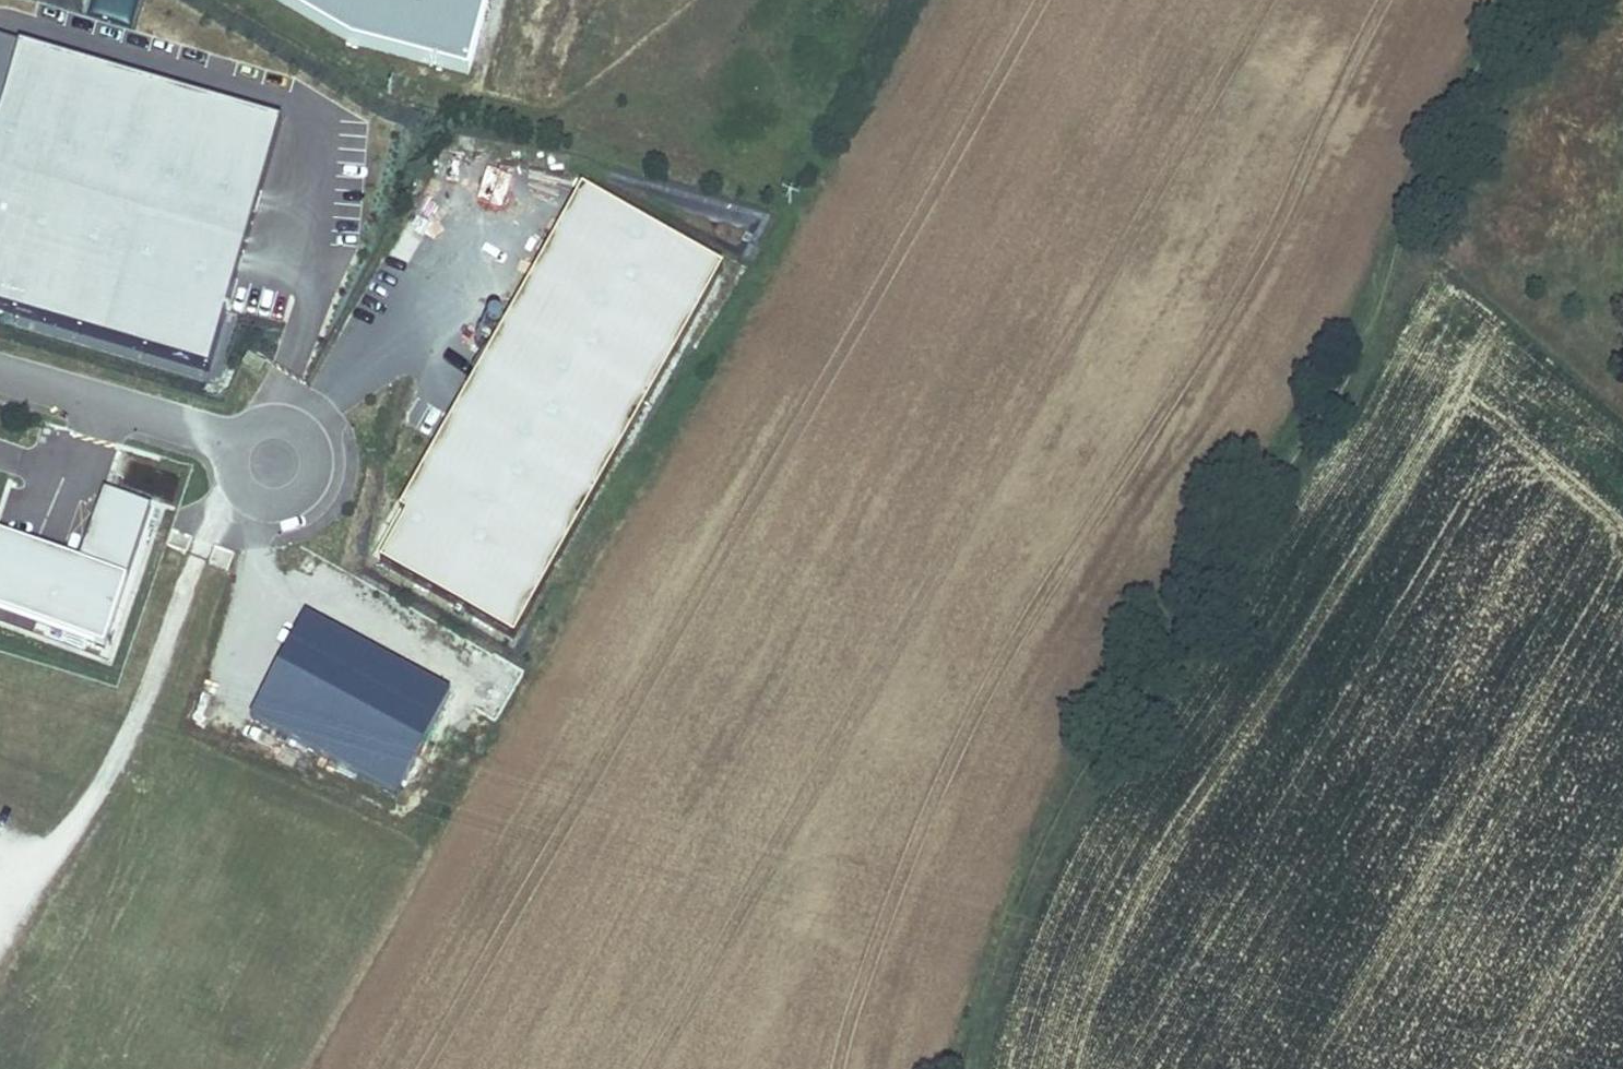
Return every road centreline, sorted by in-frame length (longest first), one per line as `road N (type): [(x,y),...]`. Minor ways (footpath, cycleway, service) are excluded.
road 1 (track): [(1530,0),(1413,212),(1365,342),(1191,596),(1058,816),(1020,895),(963,1068)]
road 2 (residential): [(0,375),(221,437),(276,462)]

